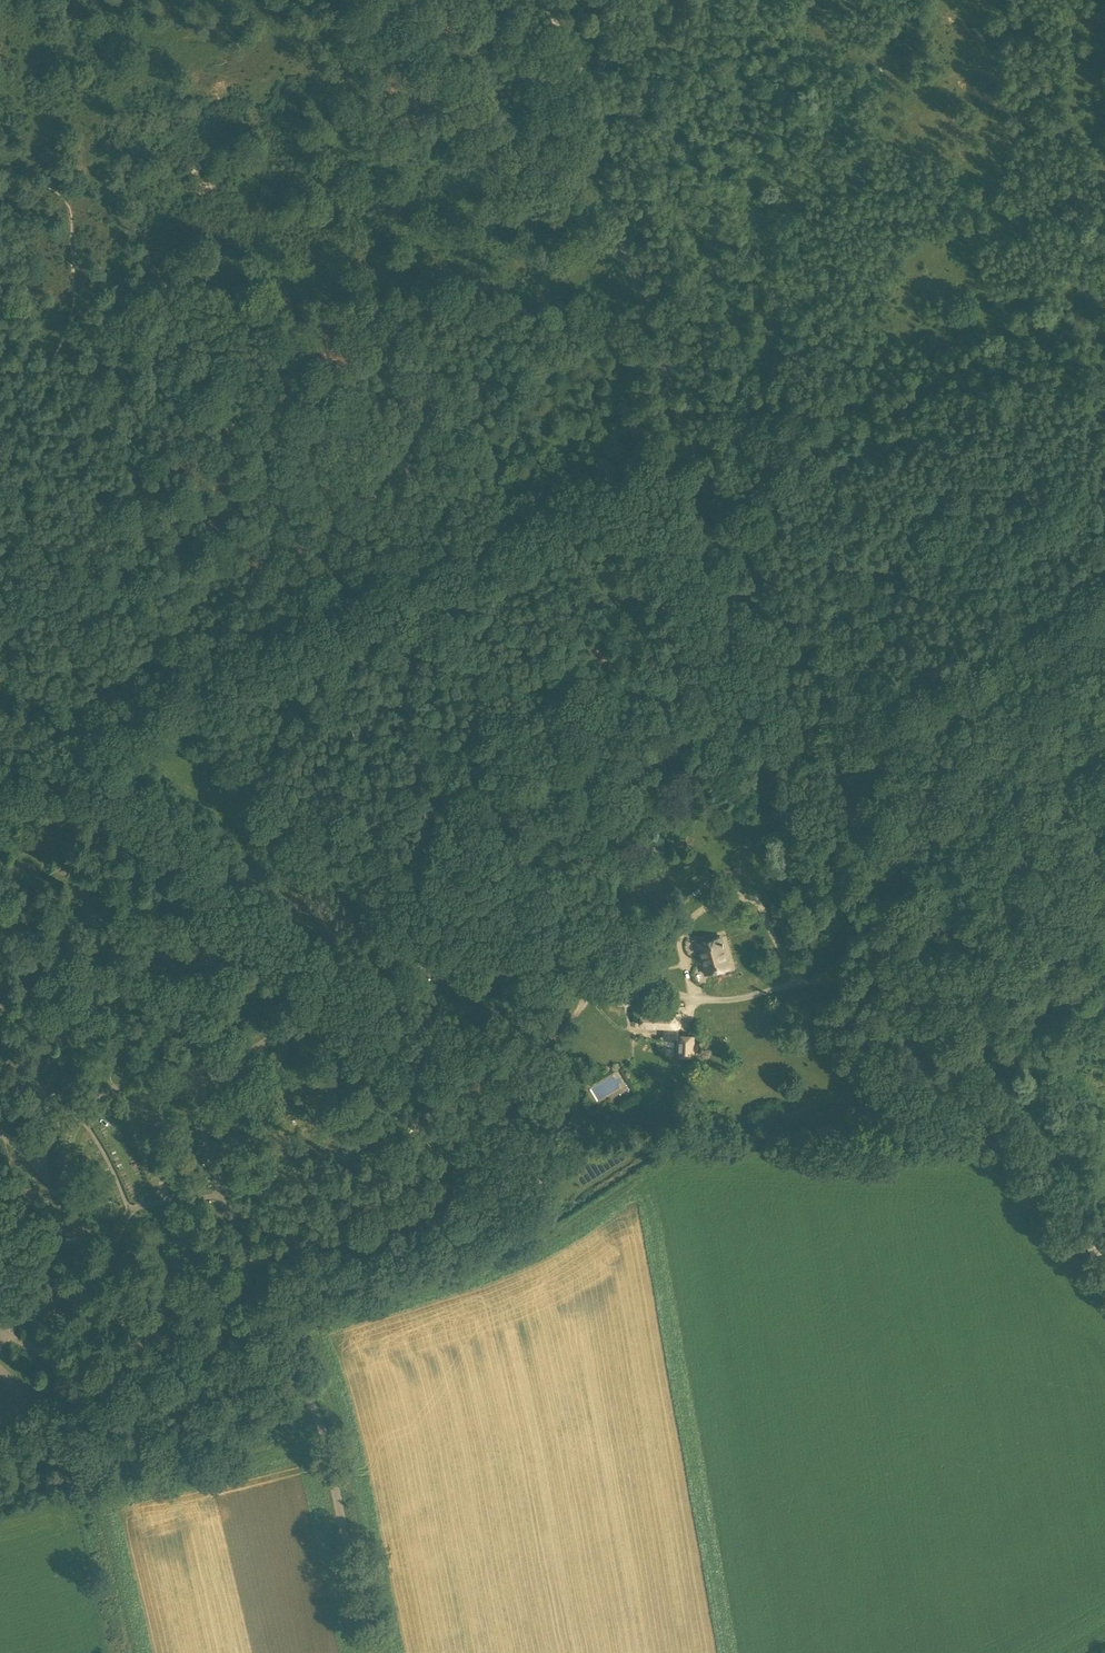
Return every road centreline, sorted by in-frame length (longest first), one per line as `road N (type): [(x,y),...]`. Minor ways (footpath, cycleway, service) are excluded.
road 1 (unclassified): [(0,1418),(211,1342),(256,1350),(300,1389),(324,1434),(371,1652)]
road 2 (track): [(256,1350),(252,1316),(274,1296),(455,1232),(482,1213),(524,1159),(556,1051)]
road 3 (track): [(687,443),(611,198),(602,111),(608,0)]
road 4 (track): [(810,742),(687,443)]
road 5 (track): [(922,1024),(886,942),(854,823),(810,742)]
road 6 (unclassified): [(1104,1265),(922,1024)]

